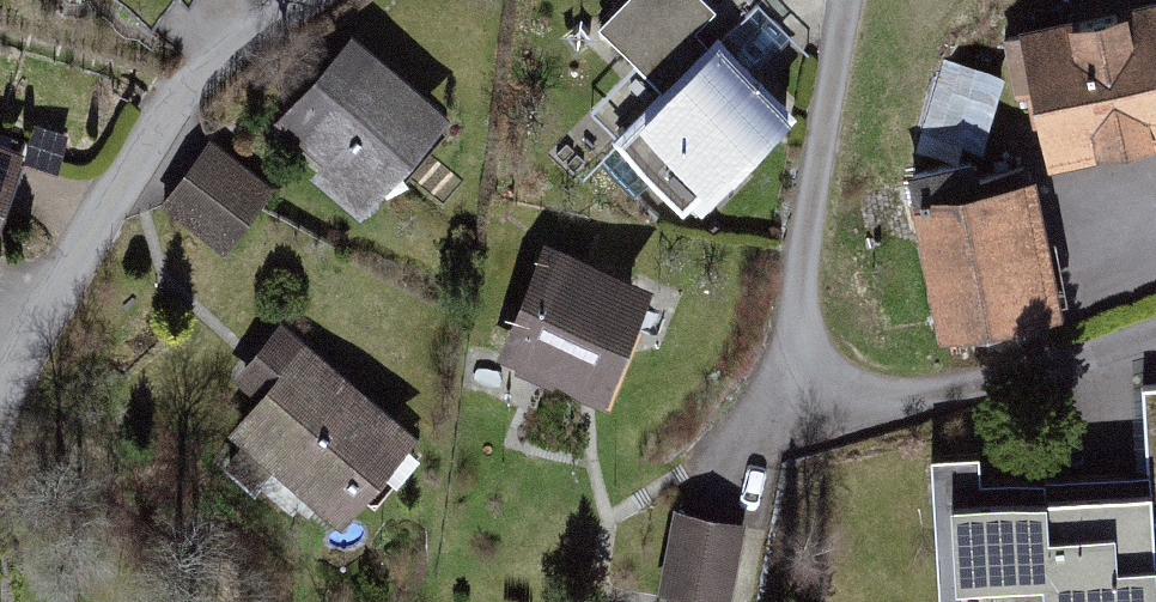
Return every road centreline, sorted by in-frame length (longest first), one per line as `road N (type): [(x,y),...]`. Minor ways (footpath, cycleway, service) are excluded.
road 1 (residential): [(285,0),(233,31),(74,268),(0,450)]

